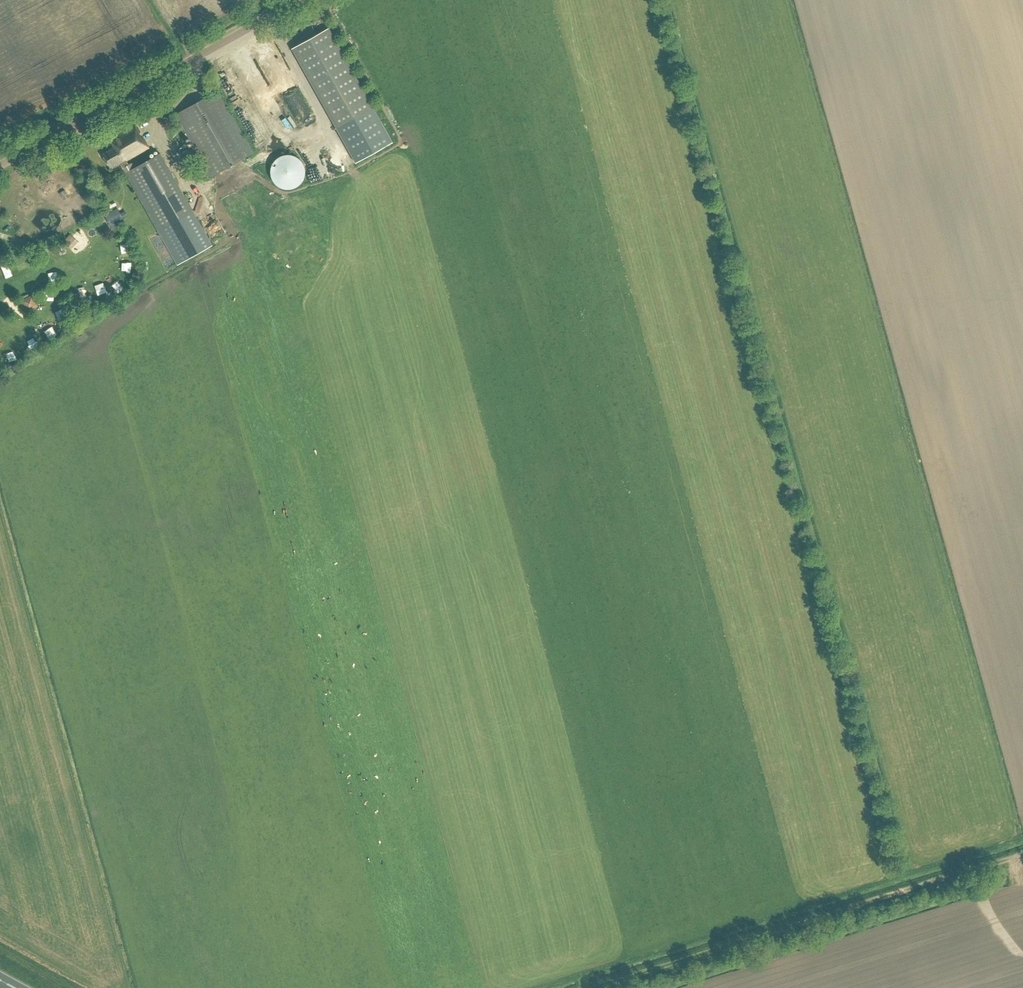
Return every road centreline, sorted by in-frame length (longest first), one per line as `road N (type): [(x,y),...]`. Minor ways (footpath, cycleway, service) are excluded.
road 1 (track): [(1022,855),(594,987)]
road 2 (unclassified): [(0,165),(299,0)]

